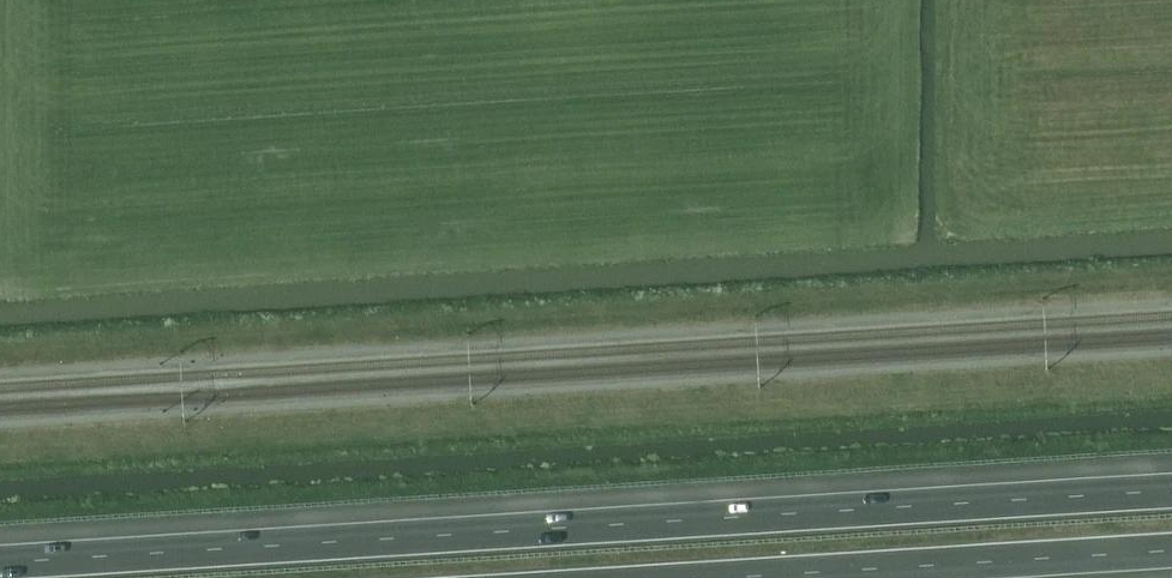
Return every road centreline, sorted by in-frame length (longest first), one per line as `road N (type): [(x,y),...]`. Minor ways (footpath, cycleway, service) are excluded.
road 1 (motorway): [(1171,494),(0,564)]
road 2 (motorway): [(741,577),(1171,552)]

